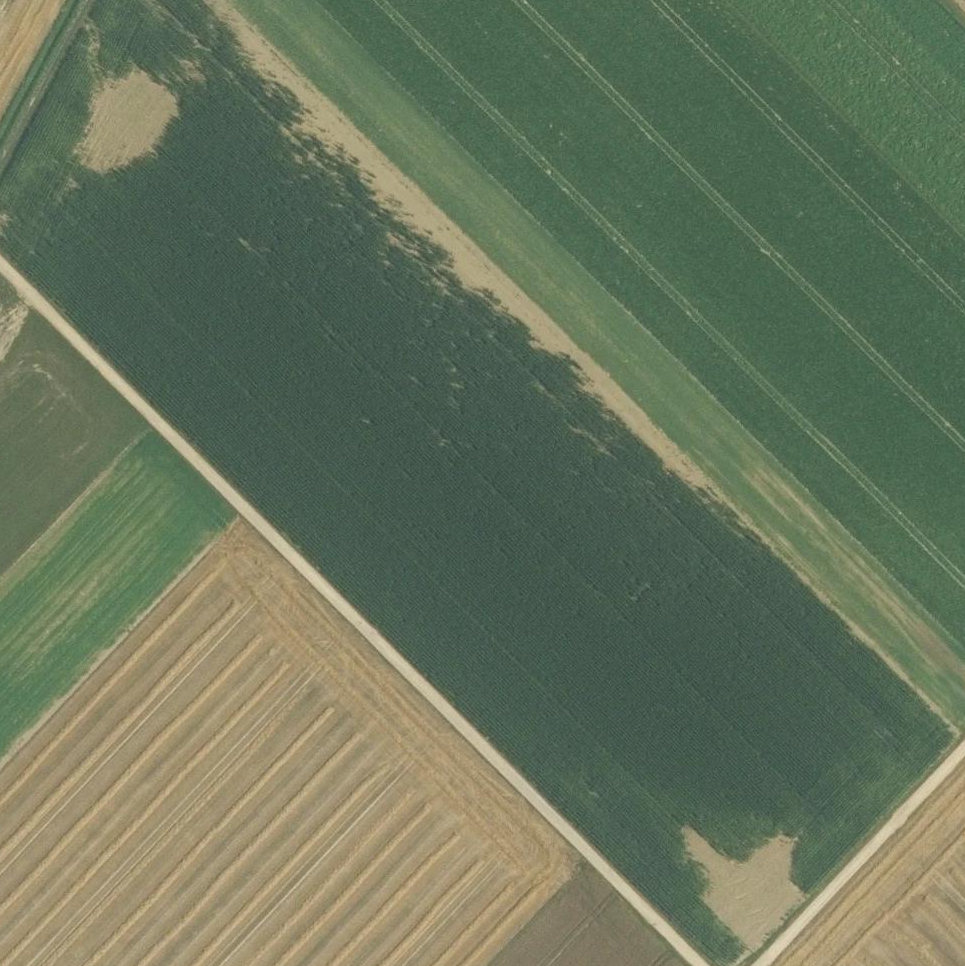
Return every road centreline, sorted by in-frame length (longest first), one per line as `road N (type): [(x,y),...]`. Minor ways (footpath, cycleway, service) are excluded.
road 1 (track): [(703,965),(0,263)]
road 2 (track): [(786,965),(964,775)]
road 3 (track): [(91,0),(0,170)]

